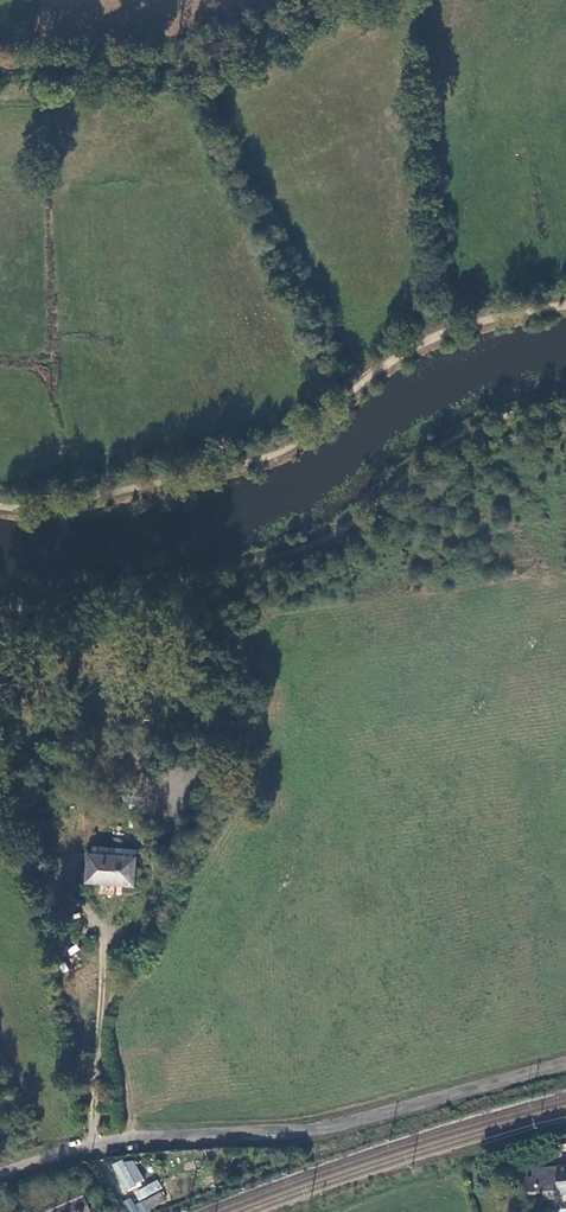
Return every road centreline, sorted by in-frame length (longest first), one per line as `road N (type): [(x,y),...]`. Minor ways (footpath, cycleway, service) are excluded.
road 1 (unclassified): [(207,1108),(248,1070),(314,917),(356,853),(421,782),(508,716),(531,687),(548,643),(556,590)]
road 2 (unclassified): [(556,590),(505,669),(417,728),(343,802),(280,895),(222,1043),(193,1090)]
road 3 (unclassified): [(556,590),(520,124)]
road 4 (unclassified): [(207,1108),(218,1126),(243,1131),(335,1128),(565,1063)]
road 5 (track): [(333,0),(214,60),(0,65)]
road 6 (unclassified): [(141,1131),(0,1173)]
road 7 (unclassified): [(520,124),(526,70),(557,0)]
road 8 (unclassified): [(544,0),(518,66),(520,124)]

